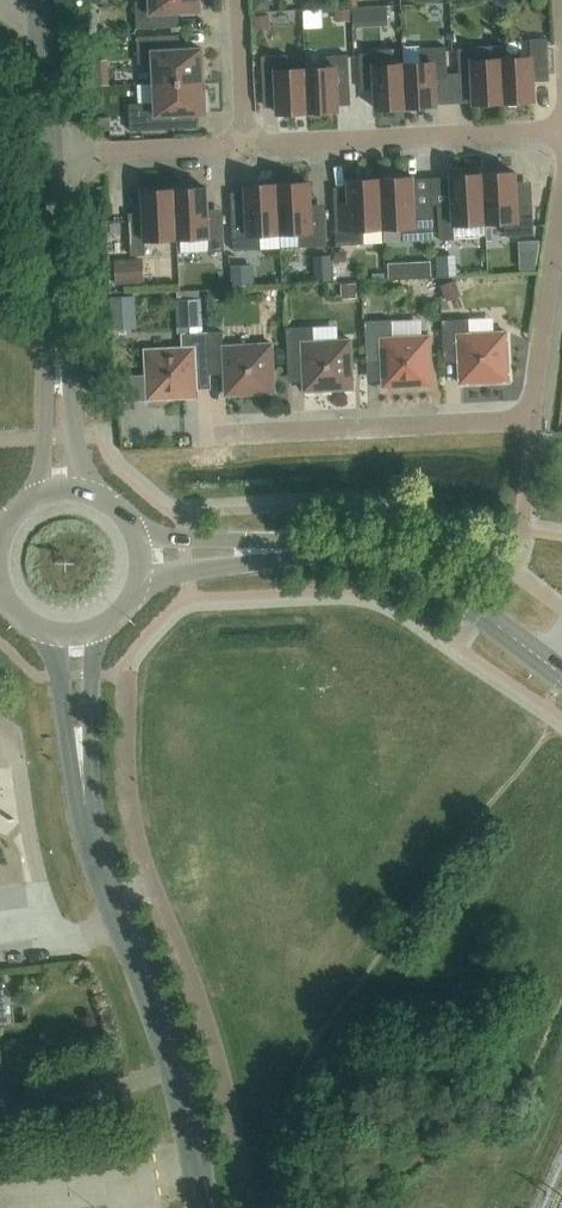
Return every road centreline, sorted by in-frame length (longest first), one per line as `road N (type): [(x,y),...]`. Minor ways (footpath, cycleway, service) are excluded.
road 1 (unclassified): [(208,1207),(199,1129),(93,832),(76,635)]
road 2 (residential): [(227,434),(525,420),(561,190)]
road 3 (tertiary): [(546,658),(437,580),(387,555),(331,546),(142,556)]
road 4 (unclassified): [(64,492),(51,161)]
road 5 (residential): [(244,149),(561,135)]
road 6 (residential): [(51,161),(244,149)]
road 7 (unclassified): [(51,161),(43,2)]
road 8 (residential): [(244,149),(239,0)]

